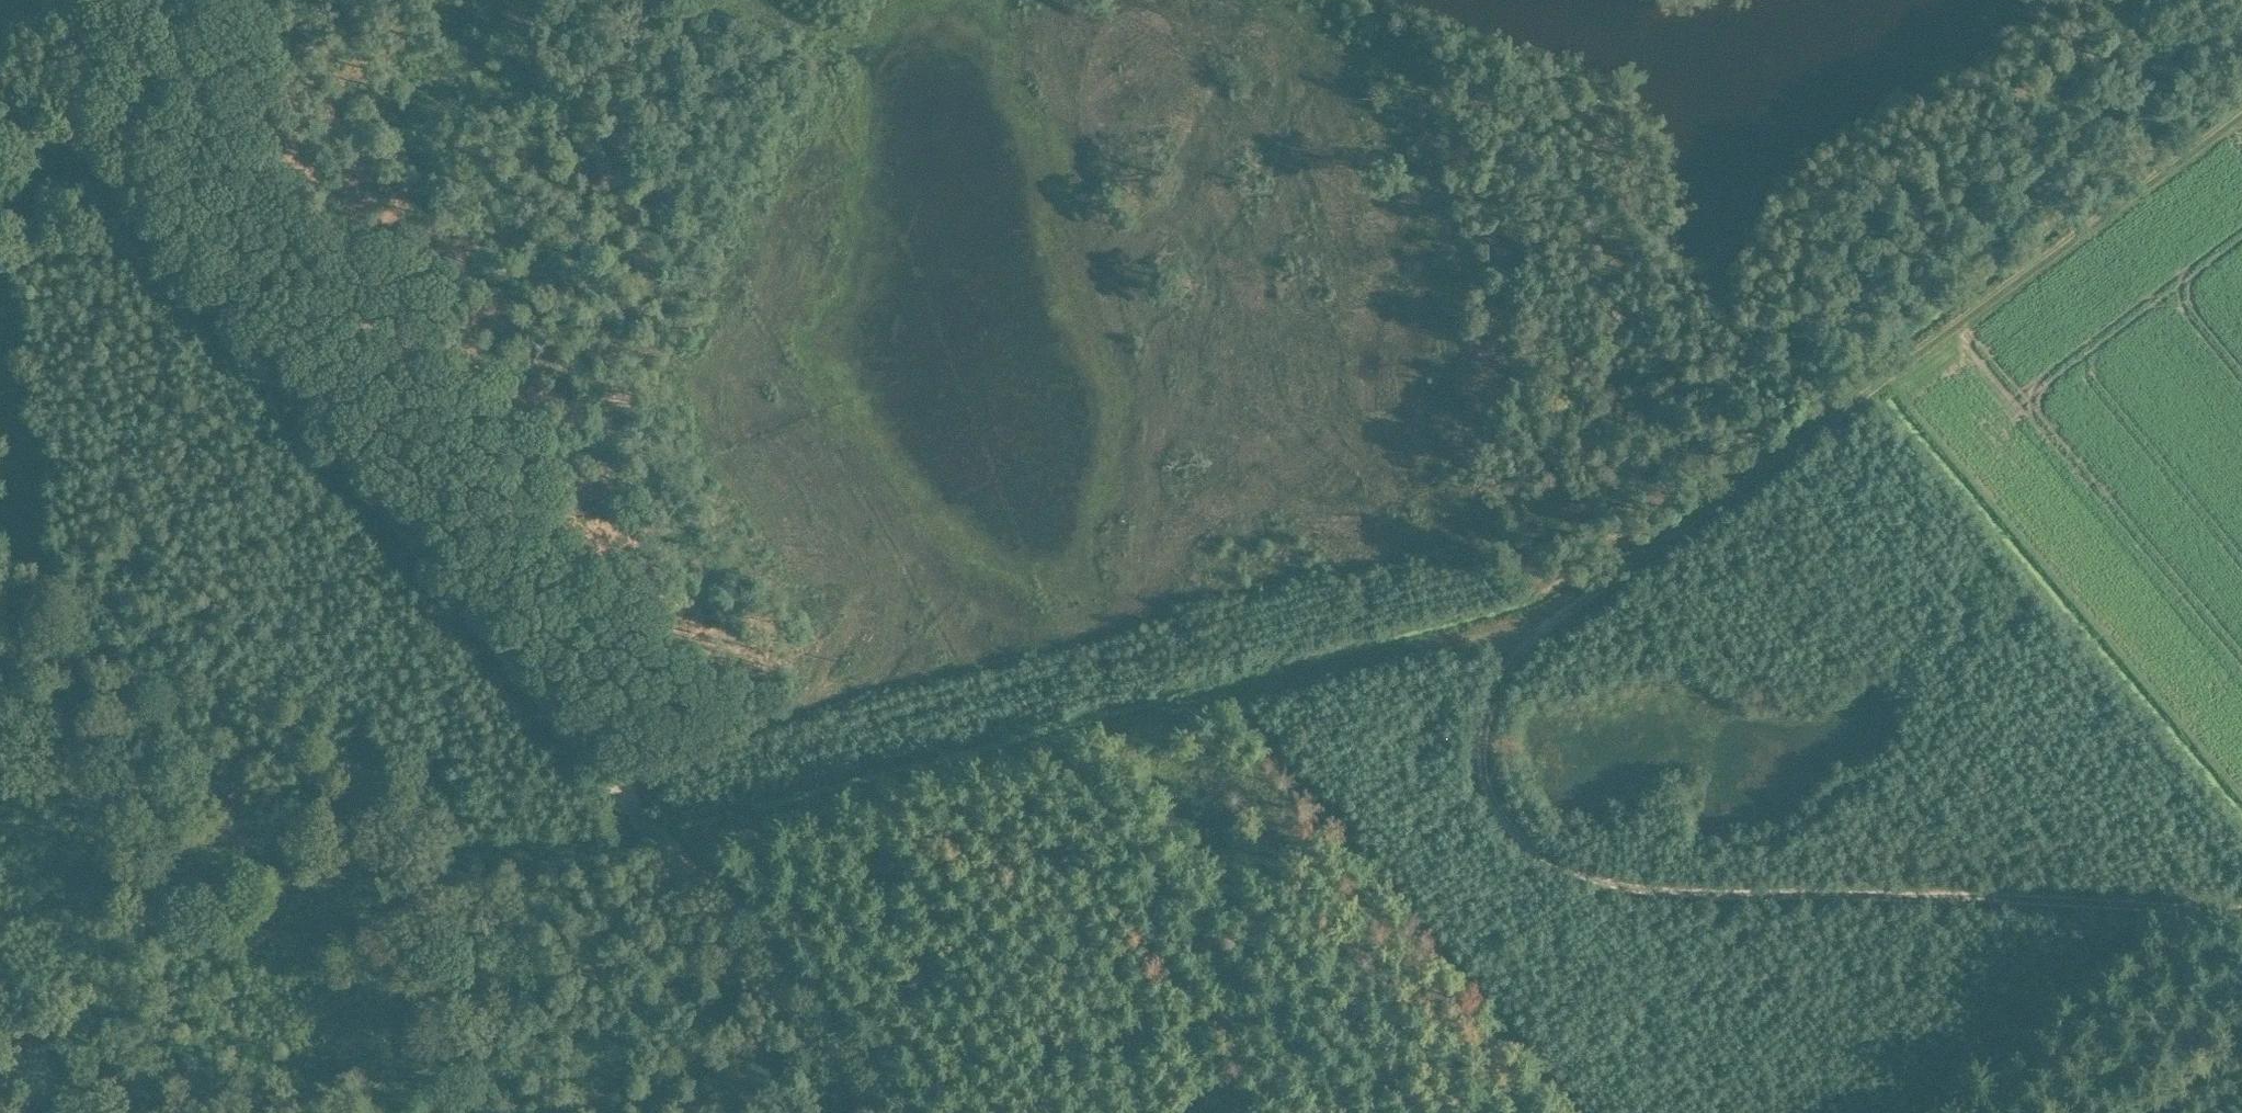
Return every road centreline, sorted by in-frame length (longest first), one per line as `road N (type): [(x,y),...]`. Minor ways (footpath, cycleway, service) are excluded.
road 1 (track): [(2241,928),(1686,890),(1578,858),(1530,833),(1499,788),(1492,717),(1555,620),(2241,109)]
road 2 (track): [(895,1112),(88,156),(70,108)]
road 3 (track): [(1555,620),(1492,627),(671,848)]
road 4 (track): [(2092,1112),(2241,987)]
road 5 (track): [(117,0),(117,64),(70,108)]

